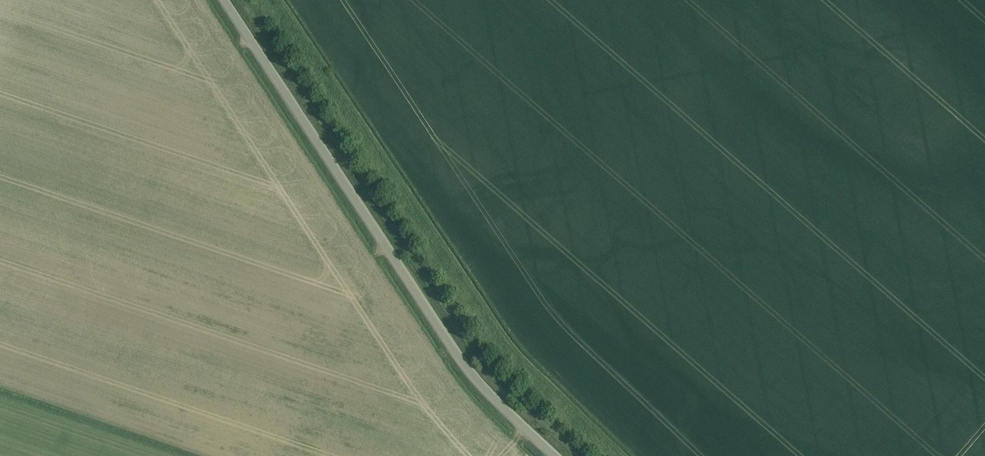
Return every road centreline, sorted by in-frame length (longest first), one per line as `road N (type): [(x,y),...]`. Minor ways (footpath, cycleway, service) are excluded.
road 1 (track): [(611,455),(488,335),(270,0)]
road 2 (unclassified): [(555,455),(473,376),(225,0)]

